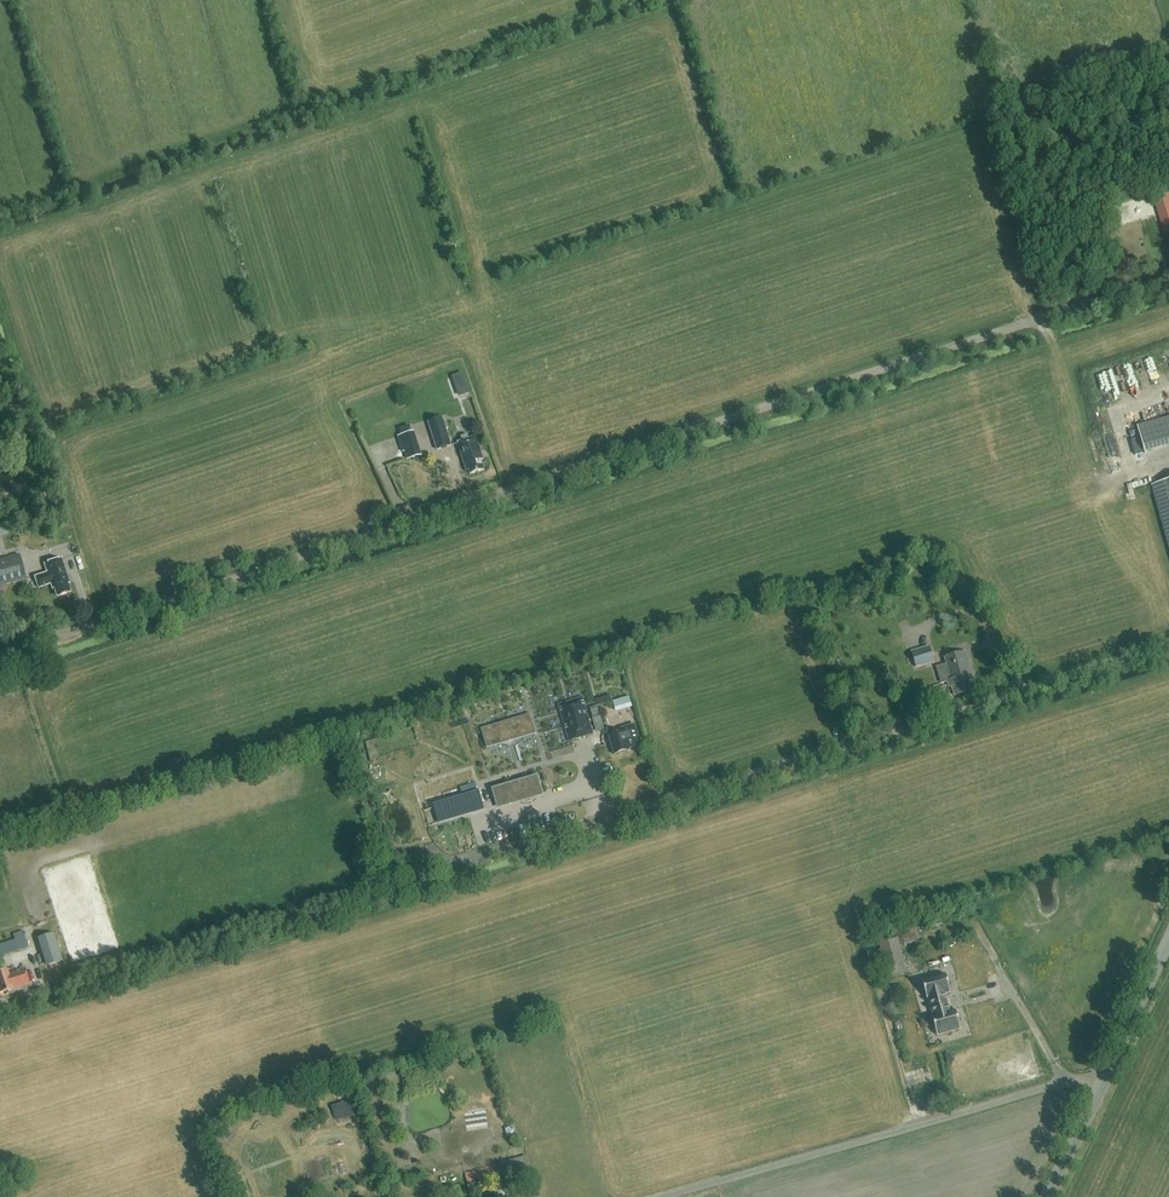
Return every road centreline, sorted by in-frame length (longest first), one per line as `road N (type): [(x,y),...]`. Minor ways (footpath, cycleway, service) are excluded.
road 1 (track): [(0,654),(1168,280)]
road 2 (track): [(408,786),(421,835),(450,860),(472,860),(1168,649)]
road 3 (track): [(664,1196),(1067,1079),(1105,1078)]
road 4 (tertiary): [(1040,1196),(1168,939)]
road 5 (track): [(918,1123),(880,993)]

